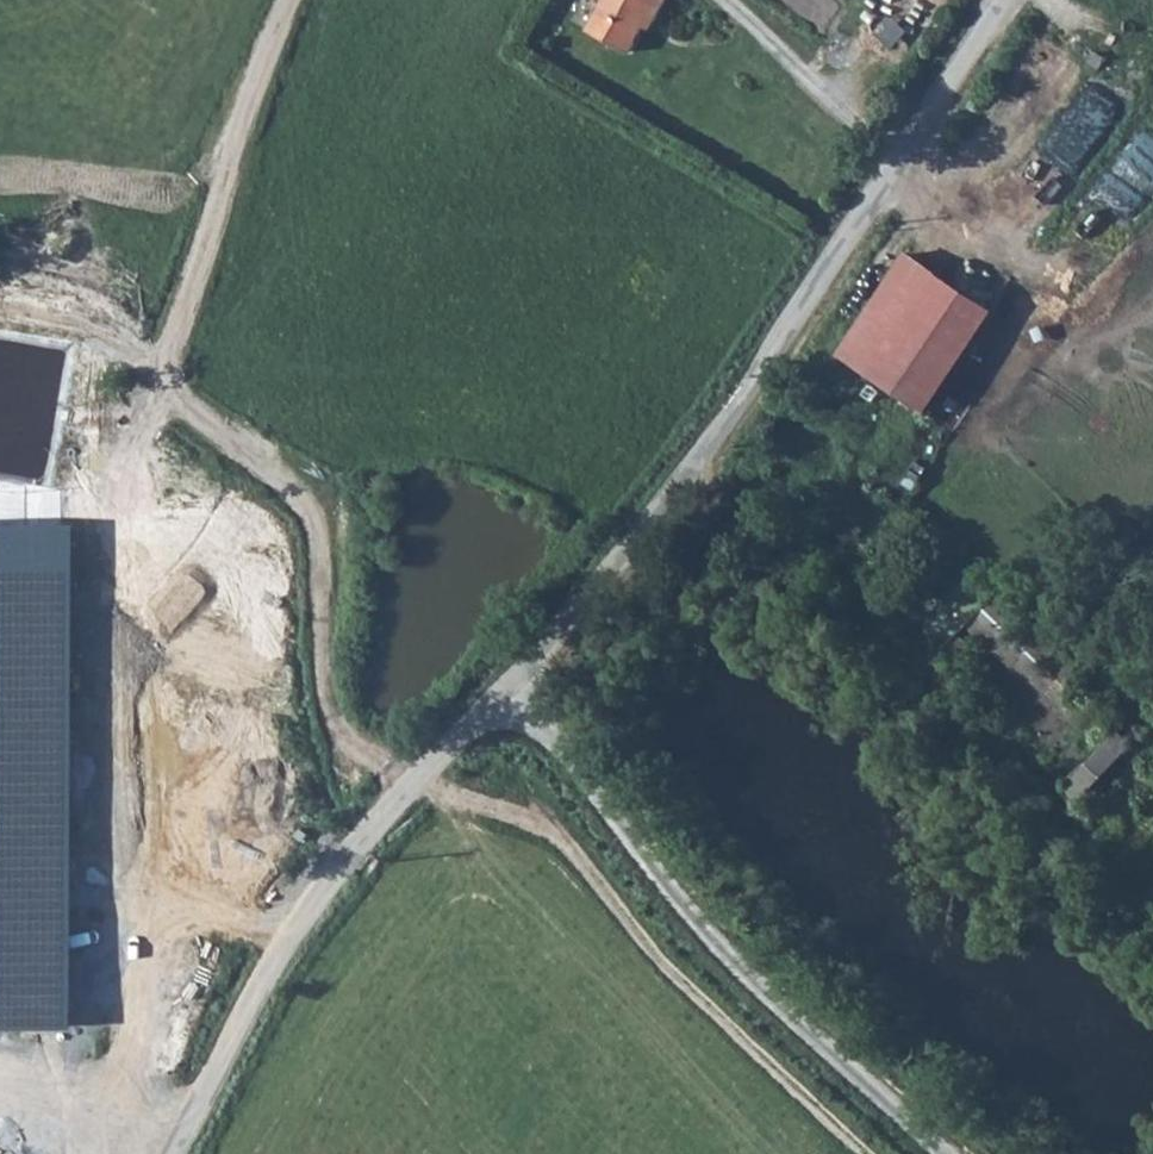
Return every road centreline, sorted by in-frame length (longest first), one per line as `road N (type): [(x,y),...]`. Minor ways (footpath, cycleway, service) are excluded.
road 1 (track): [(417,778),(353,754),(326,702),(323,544),(305,502),(172,385),(171,351),(244,98),(289,0)]
road 2 (unclassified): [(511,682),(697,462),(1003,0)]
road 3 (unclassified): [(511,682),(724,958),(941,1153)]
road 4 (unclassified): [(169,1153),(317,893),(511,682)]
road 5 (track): [(697,462),(977,753),(1029,777)]
road 6 (track): [(0,301),(110,332),(172,385)]

